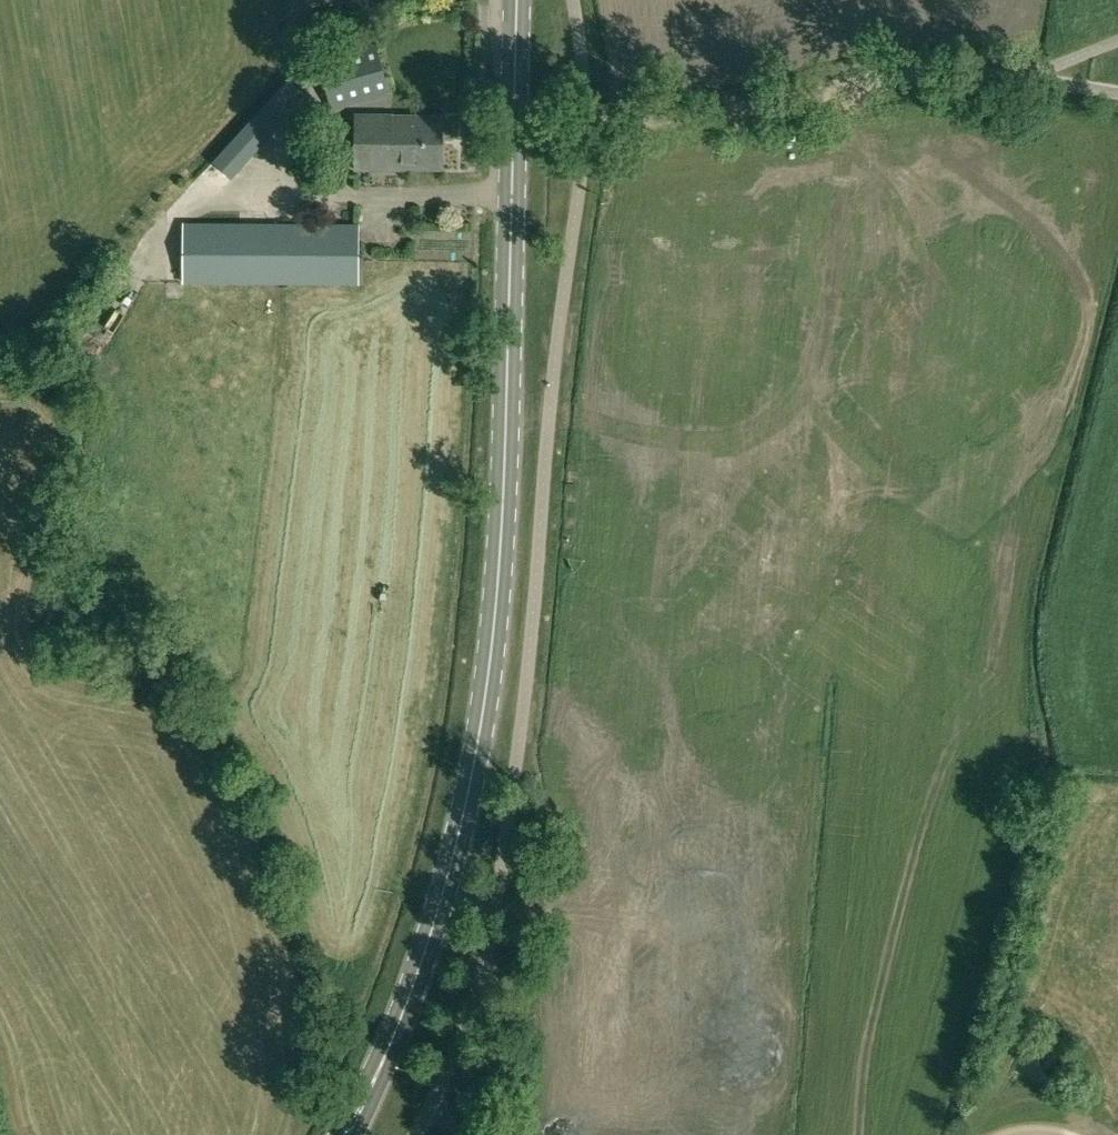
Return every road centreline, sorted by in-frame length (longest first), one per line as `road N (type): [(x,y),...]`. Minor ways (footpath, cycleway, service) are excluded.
road 1 (secondary): [(350,1134),(408,1022),(471,813),(494,656),(507,475),(522,0)]

